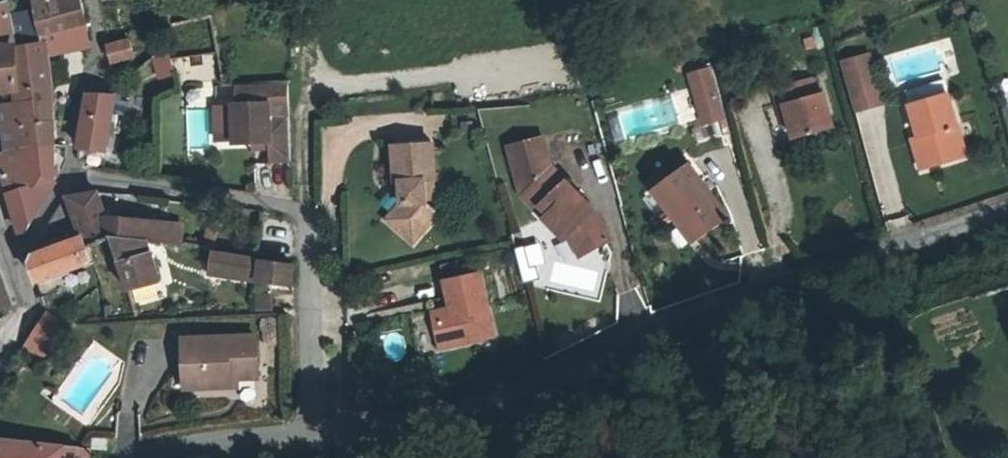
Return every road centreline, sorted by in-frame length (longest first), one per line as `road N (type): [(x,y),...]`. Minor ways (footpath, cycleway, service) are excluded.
road 1 (residential): [(150,457),(463,410),(640,338),(1007,214)]
road 2 (residential): [(0,346),(22,316),(0,225)]

